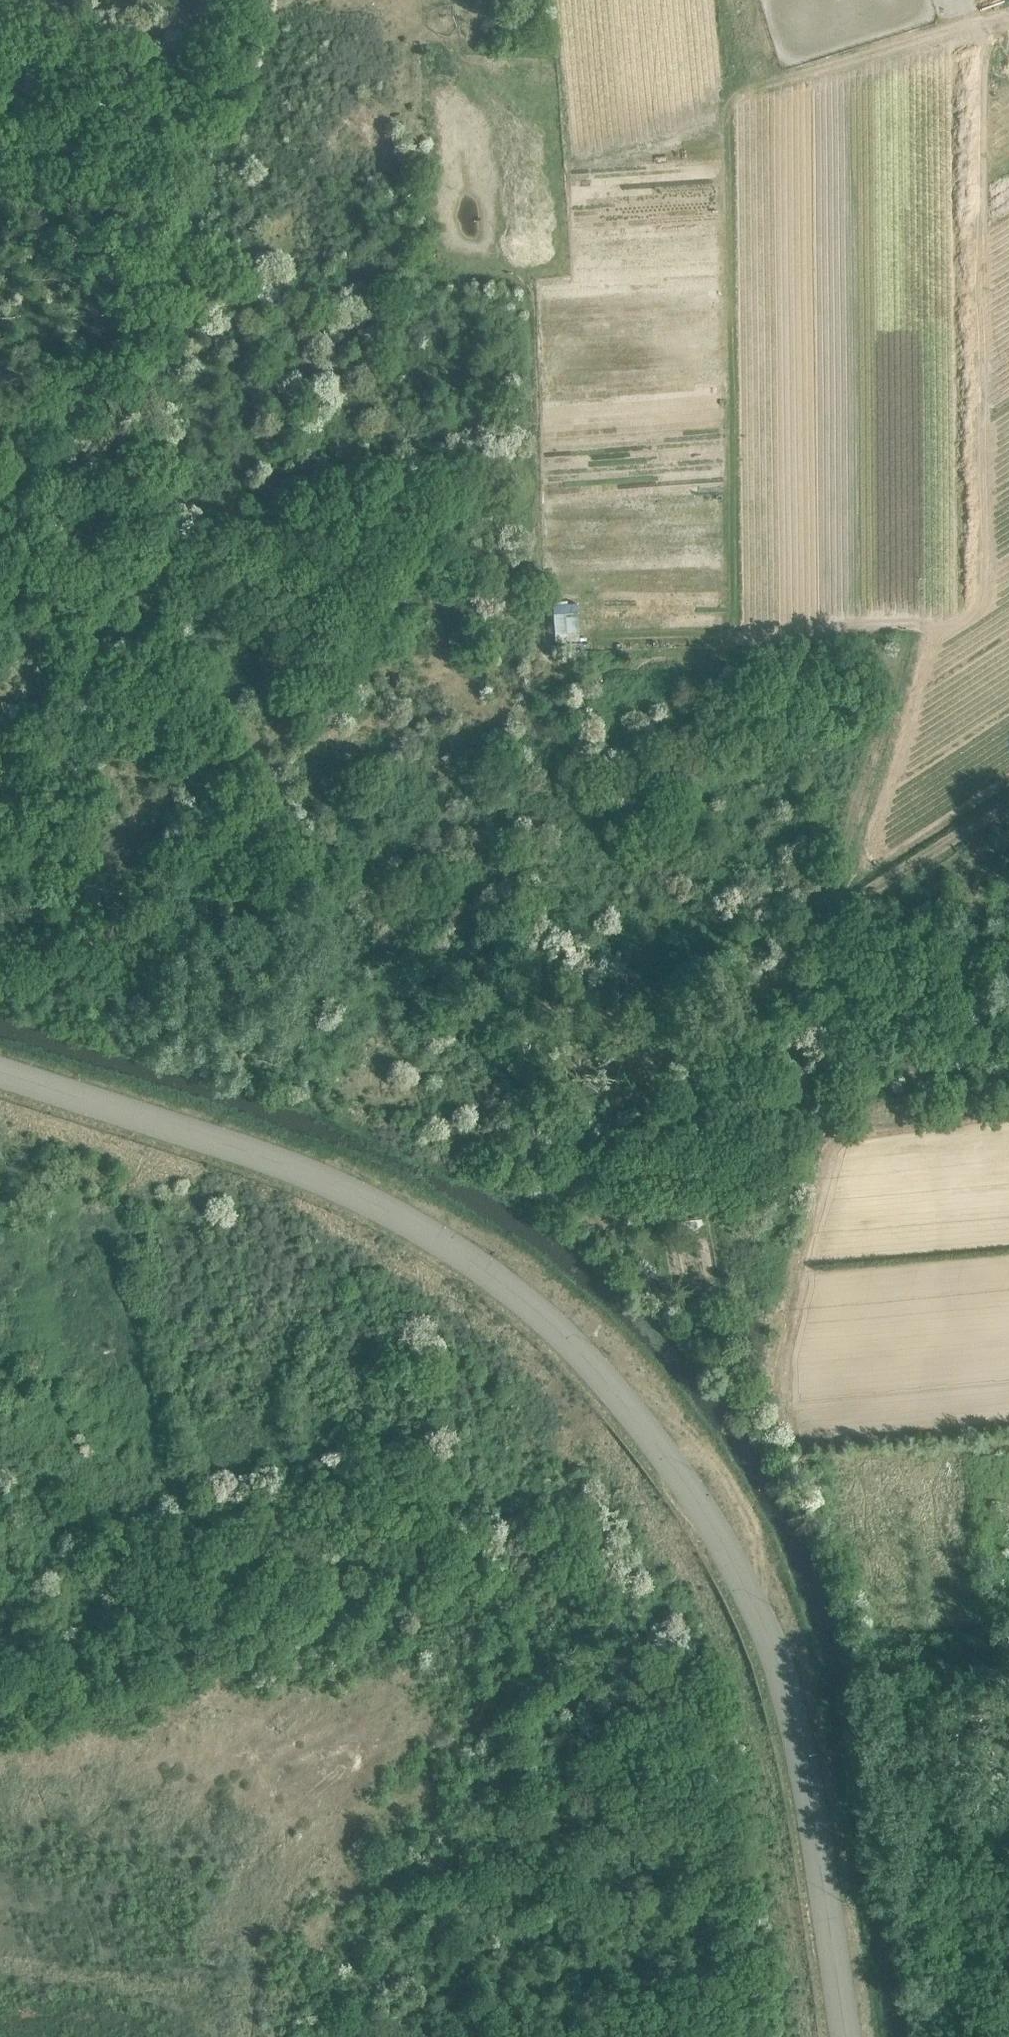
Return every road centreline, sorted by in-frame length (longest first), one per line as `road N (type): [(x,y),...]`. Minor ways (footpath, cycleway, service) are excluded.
road 1 (track): [(1008,13),(743,96),(734,106),(739,607)]
road 2 (track): [(1008,805),(923,854),(777,958)]
road 3 (track): [(777,958),(619,1079)]

